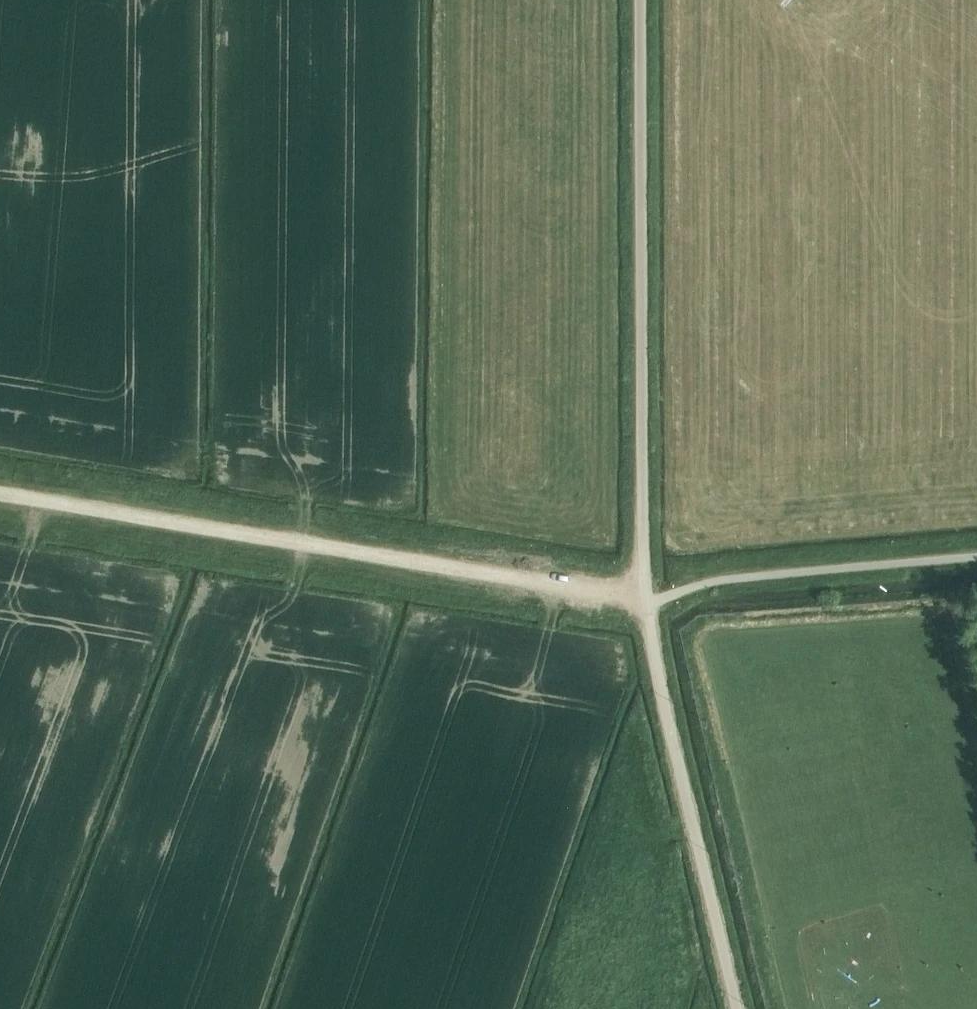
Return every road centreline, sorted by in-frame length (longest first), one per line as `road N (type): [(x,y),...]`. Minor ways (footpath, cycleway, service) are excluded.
road 1 (unclassified): [(737,1008),(648,604),(642,0)]
road 2 (track): [(648,604),(610,587),(0,493)]

